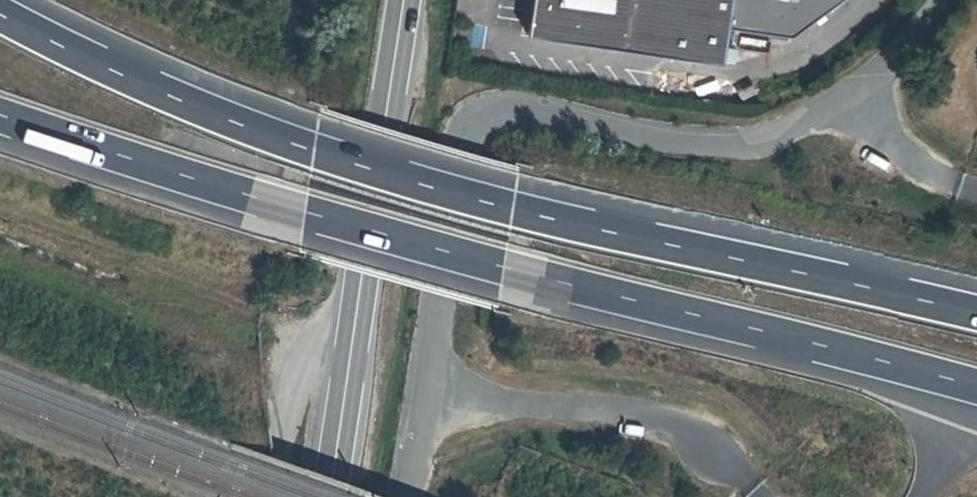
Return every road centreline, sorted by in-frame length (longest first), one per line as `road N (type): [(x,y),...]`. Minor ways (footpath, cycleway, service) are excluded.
road 1 (motorway): [(976,313),(414,182),(174,98),(0,13)]
road 2 (motorway): [(0,115),(404,241),(976,388)]
road 3 (residential): [(940,0),(887,65),(808,117),(755,141),(647,136),(513,105),(471,120),(458,147),(404,496)]
road 4 (primary): [(404,0),(329,496)]

